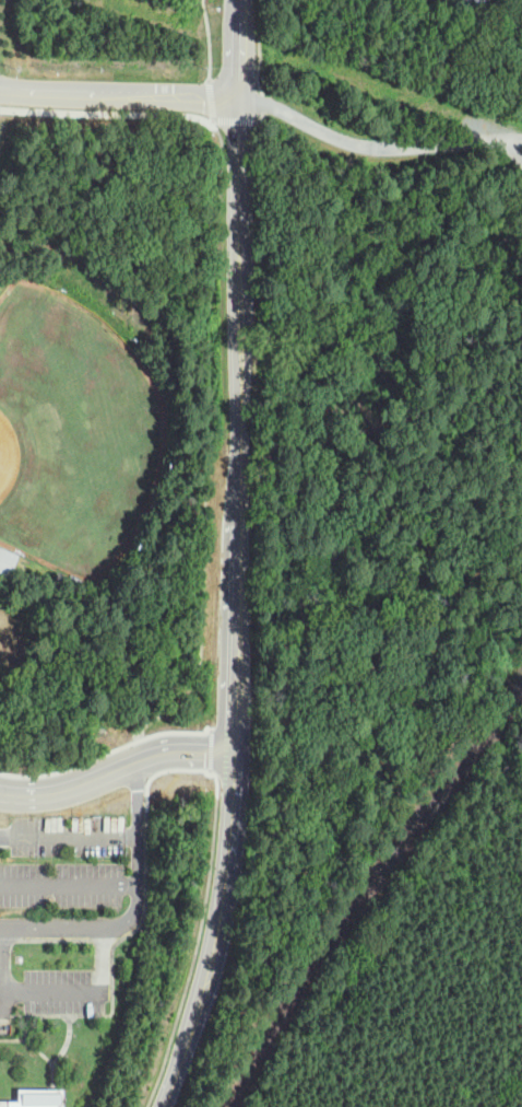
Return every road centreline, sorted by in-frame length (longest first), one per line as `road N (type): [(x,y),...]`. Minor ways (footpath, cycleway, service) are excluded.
road 1 (tertiary): [(240,575),(241,257)]
road 2 (tertiary): [(213,962),(239,749)]
road 3 (tertiary): [(187,97),(0,87)]
road 4 (tertiary): [(239,749),(240,575)]
road 5 (tertiary): [(241,257),(242,100)]
road 6 (tertiary): [(162,1106),(213,962)]

